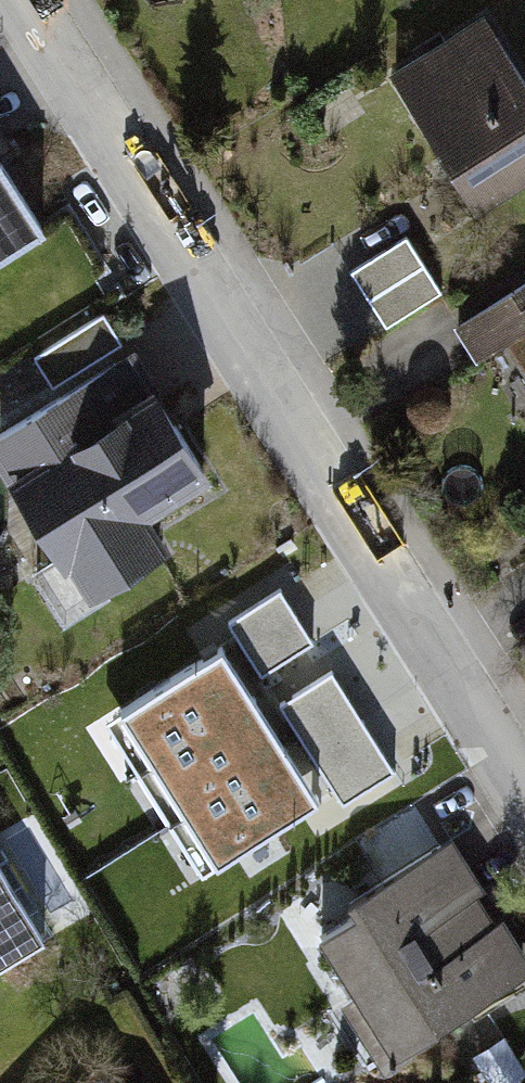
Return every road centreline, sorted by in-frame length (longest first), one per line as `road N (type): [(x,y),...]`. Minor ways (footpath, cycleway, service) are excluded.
road 1 (residential): [(21,0),(524,788)]

